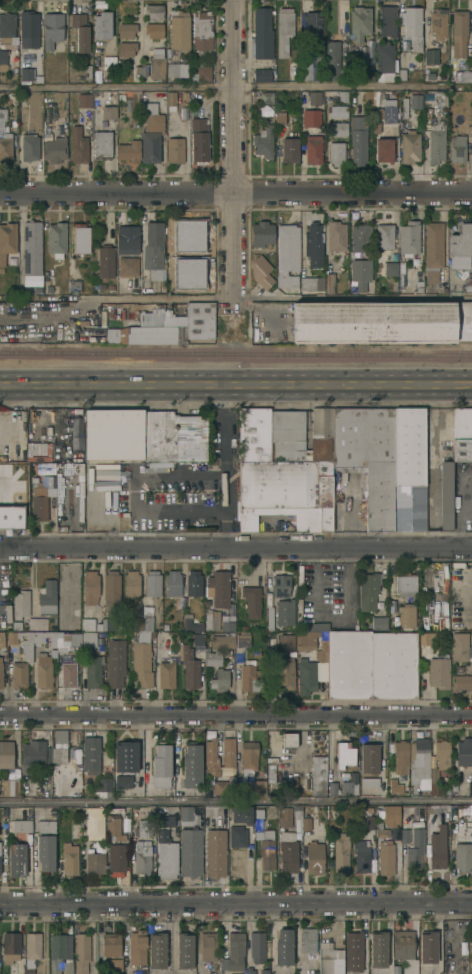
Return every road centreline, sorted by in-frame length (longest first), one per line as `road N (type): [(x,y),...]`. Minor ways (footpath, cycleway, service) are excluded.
road 1 (residential): [(0,717),(471,713)]
road 2 (residential): [(0,547),(471,545)]
road 3 (residential): [(0,903),(471,902)]
road 4 (primary): [(0,386),(471,385)]
road 5 (residential): [(0,197),(471,196)]
road 6 (residential): [(231,0),(232,300)]

